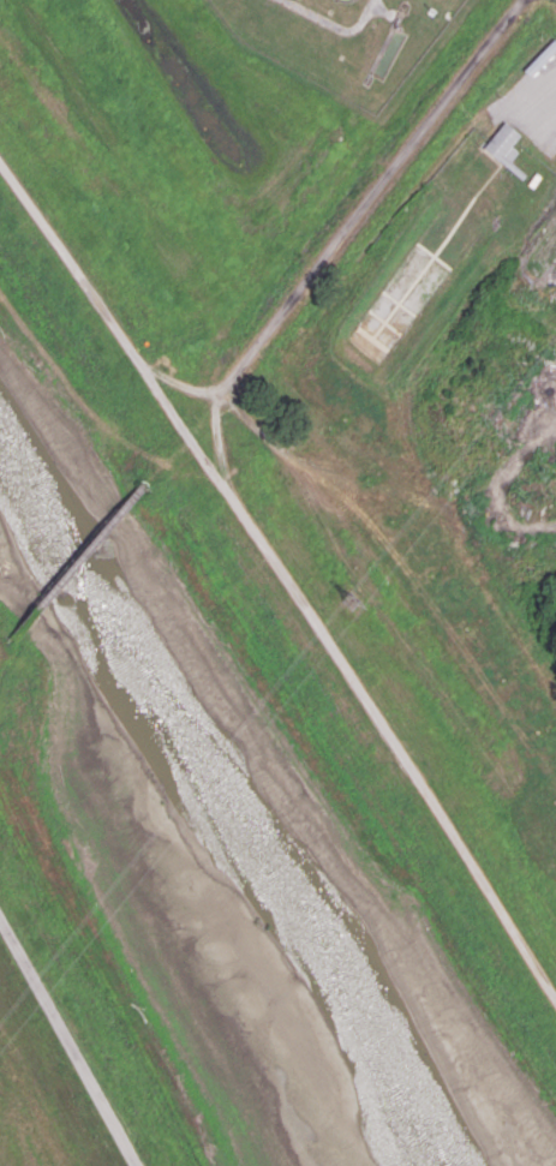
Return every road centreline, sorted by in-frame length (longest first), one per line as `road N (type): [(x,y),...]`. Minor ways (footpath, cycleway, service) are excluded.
road 1 (residential): [(0,914),(64,1016),(140,1165)]

